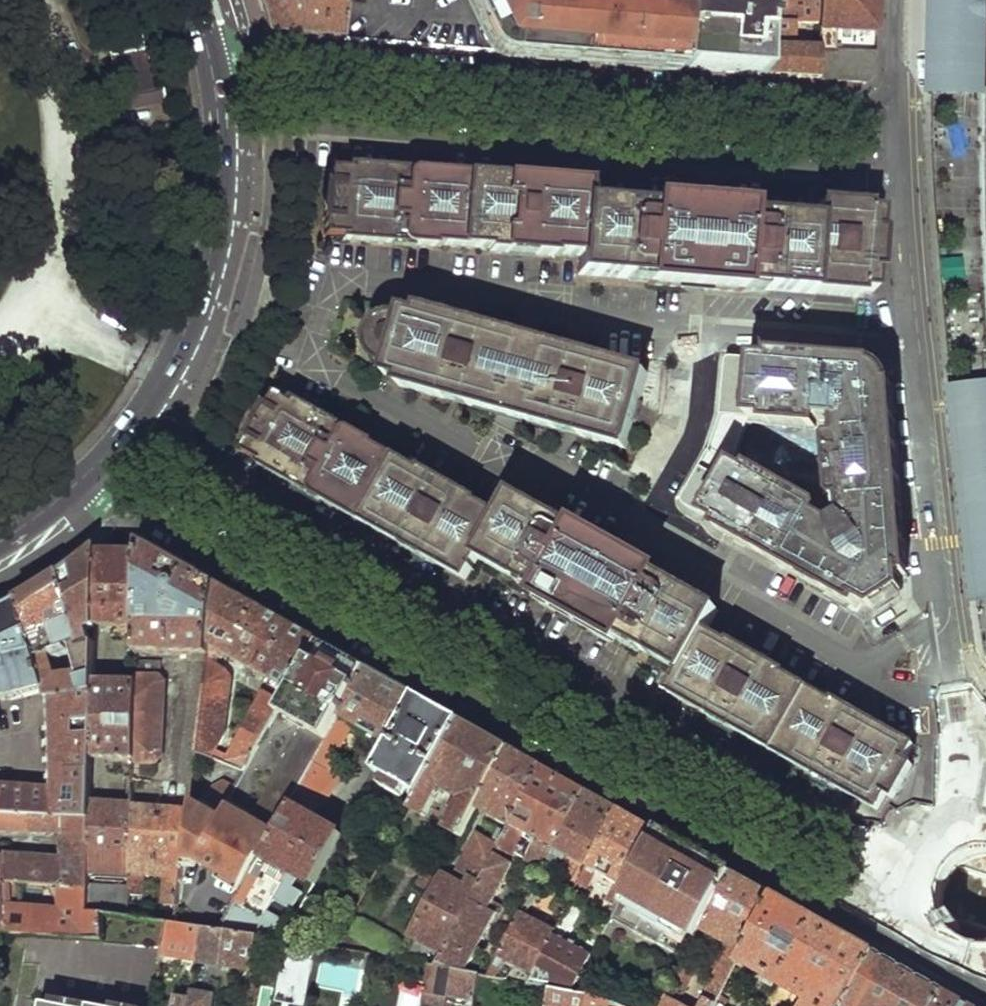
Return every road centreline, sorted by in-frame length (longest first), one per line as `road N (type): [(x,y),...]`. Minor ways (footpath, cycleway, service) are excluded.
road 1 (residential): [(92,469),(813,878)]
road 2 (residential): [(213,75),(244,62),(883,112)]
road 3 (residential): [(951,675),(883,112)]
road 4 (primary): [(92,469),(146,401),(205,274),(217,211),(213,75)]
road 5 (residential): [(985,988),(832,906),(813,878)]

